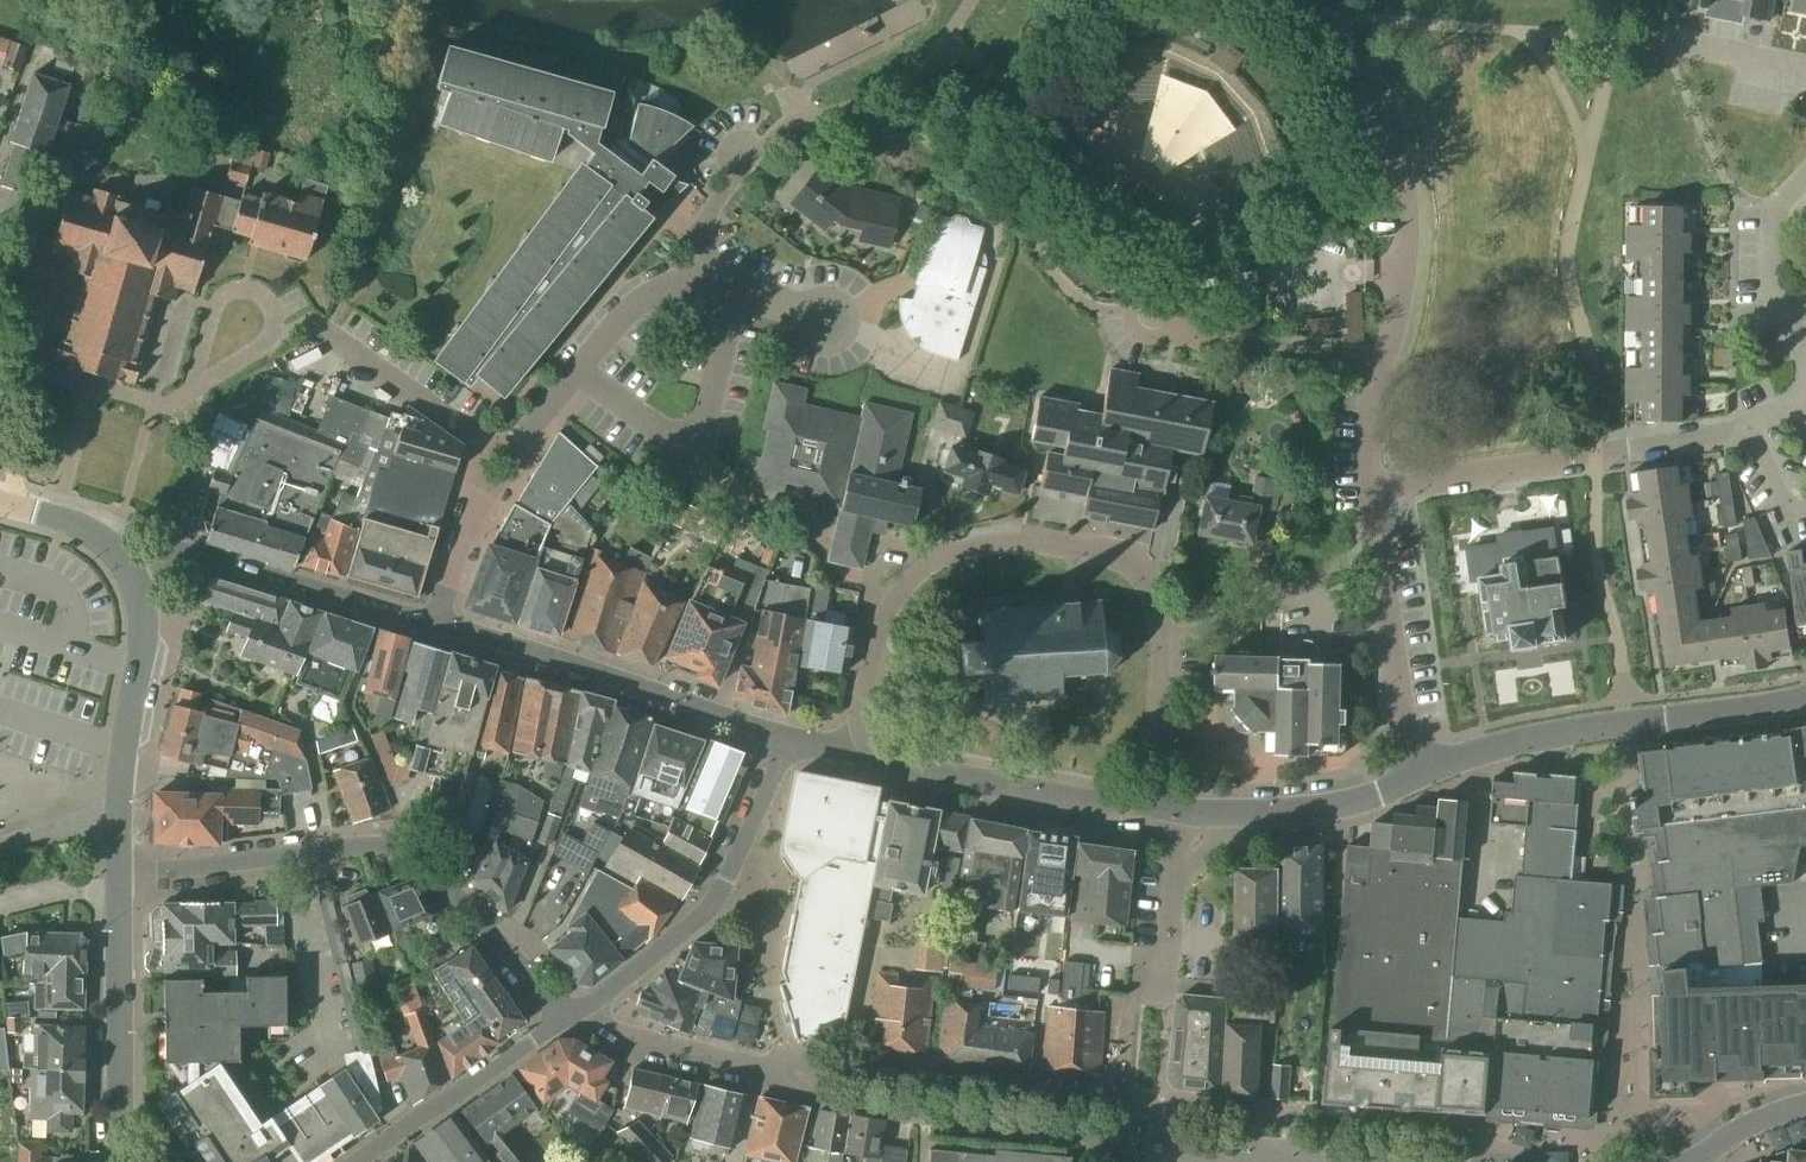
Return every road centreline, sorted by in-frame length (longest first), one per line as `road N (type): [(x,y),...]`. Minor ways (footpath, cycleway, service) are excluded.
road 1 (residential): [(1114,1130),(920,1116),(632,1044),(573,1012)]
road 2 (residential): [(1160,636),(1147,579),(1123,560),(1016,541),(942,555),(918,569),(887,611),(857,717),(867,744)]
road 3 (residential): [(1368,493),(1753,425),(1805,390)]
road 4 (residential): [(1618,726),(1641,891),(1634,1126),(1645,1131),(1655,1161)]
road 5 (residential): [(787,739),(434,622)]
road 6 (residential): [(573,1012),(706,909),(727,878),(787,739)]
road 7 (residential): [(434,622),(188,553),(131,570)]
road 8 (tertiary): [(121,876),(122,756),(145,610),(131,570)]
road 9 (residential): [(121,876),(363,839),(414,848)]
road 10 (residential): [(741,291),(697,434),(672,439),(656,432),(579,372)]
road 11 (tertiary): [(113,1161),(121,876)]
road 12 (residential): [(1133,800),(1099,805),(904,769),(867,744)]
road 13 (residential): [(874,101),(799,120),(761,146),(713,206),(704,237),(709,278)]
road 14 (residential): [(357,1161),(573,1012)]
road 15 (residential): [(1376,538),(1412,782)]
road 16 (residential): [(1160,636),(1273,596),(1376,538)]
road 17 (residential): [(1382,356),(1194,341),(1152,315)]
road 18 (residential): [(1805,389),(1773,280),(1774,207),(1805,169)]
road 19 (residential): [(573,1012),(414,848)]
road 20 (residential): [(1412,782),(1341,806),(1198,811)]
road 21 (residential): [(1618,726),(1544,736),(1412,782)]
road 22 (residential): [(486,447),(322,333)]
road 23 (residential): [(434,622),(469,529),(479,495),(475,461),(486,447)]
road 24 (residential): [(1153,984),(1164,888),(1198,811)]
road 25 (residential): [(1628,725),(1805,699)]
road 26 (residential): [(1133,800),(1149,771),(1160,636)]
road 27 (residential): [(579,372),(640,304),(709,278)]
road 28 (residential): [(1805,77),(1645,43)]
road 29 (residential): [(414,848),(349,705)]
road 30 (tertiary): [(131,570),(95,536),(2,504)]
road 31 (residential): [(1368,493),(1365,442),(1382,356)]
road 32 (residential): [(1682,1161),(1805,1101)]
road 33 (residential): [(1382,356),(1405,230)]
road 34 (residential): [(0,911),(121,876)]
road 35 (residential): [(486,447),(517,443),(579,372)]

